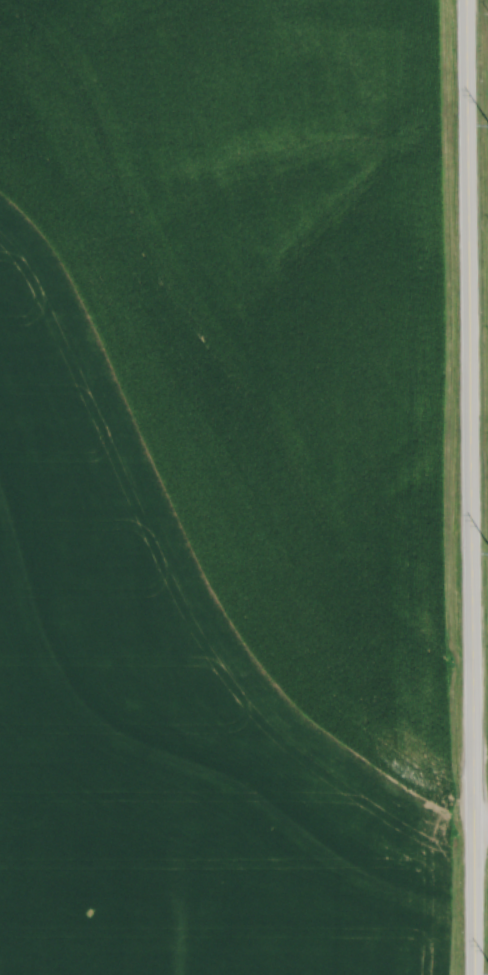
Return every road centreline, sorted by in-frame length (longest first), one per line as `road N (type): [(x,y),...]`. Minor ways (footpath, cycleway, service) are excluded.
road 1 (tertiary): [(465,0),(473,974)]

